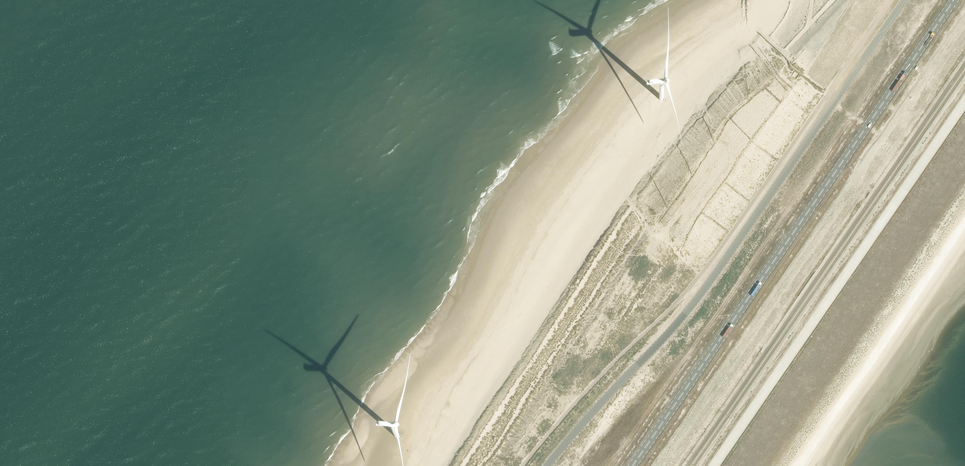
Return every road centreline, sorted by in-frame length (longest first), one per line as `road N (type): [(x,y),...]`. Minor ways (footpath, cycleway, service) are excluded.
road 1 (unclassified): [(905,0),(687,314),(549,465)]
road 2 (secondary): [(955,0),(633,465)]
road 3 (unclassified): [(736,465),(964,134)]

